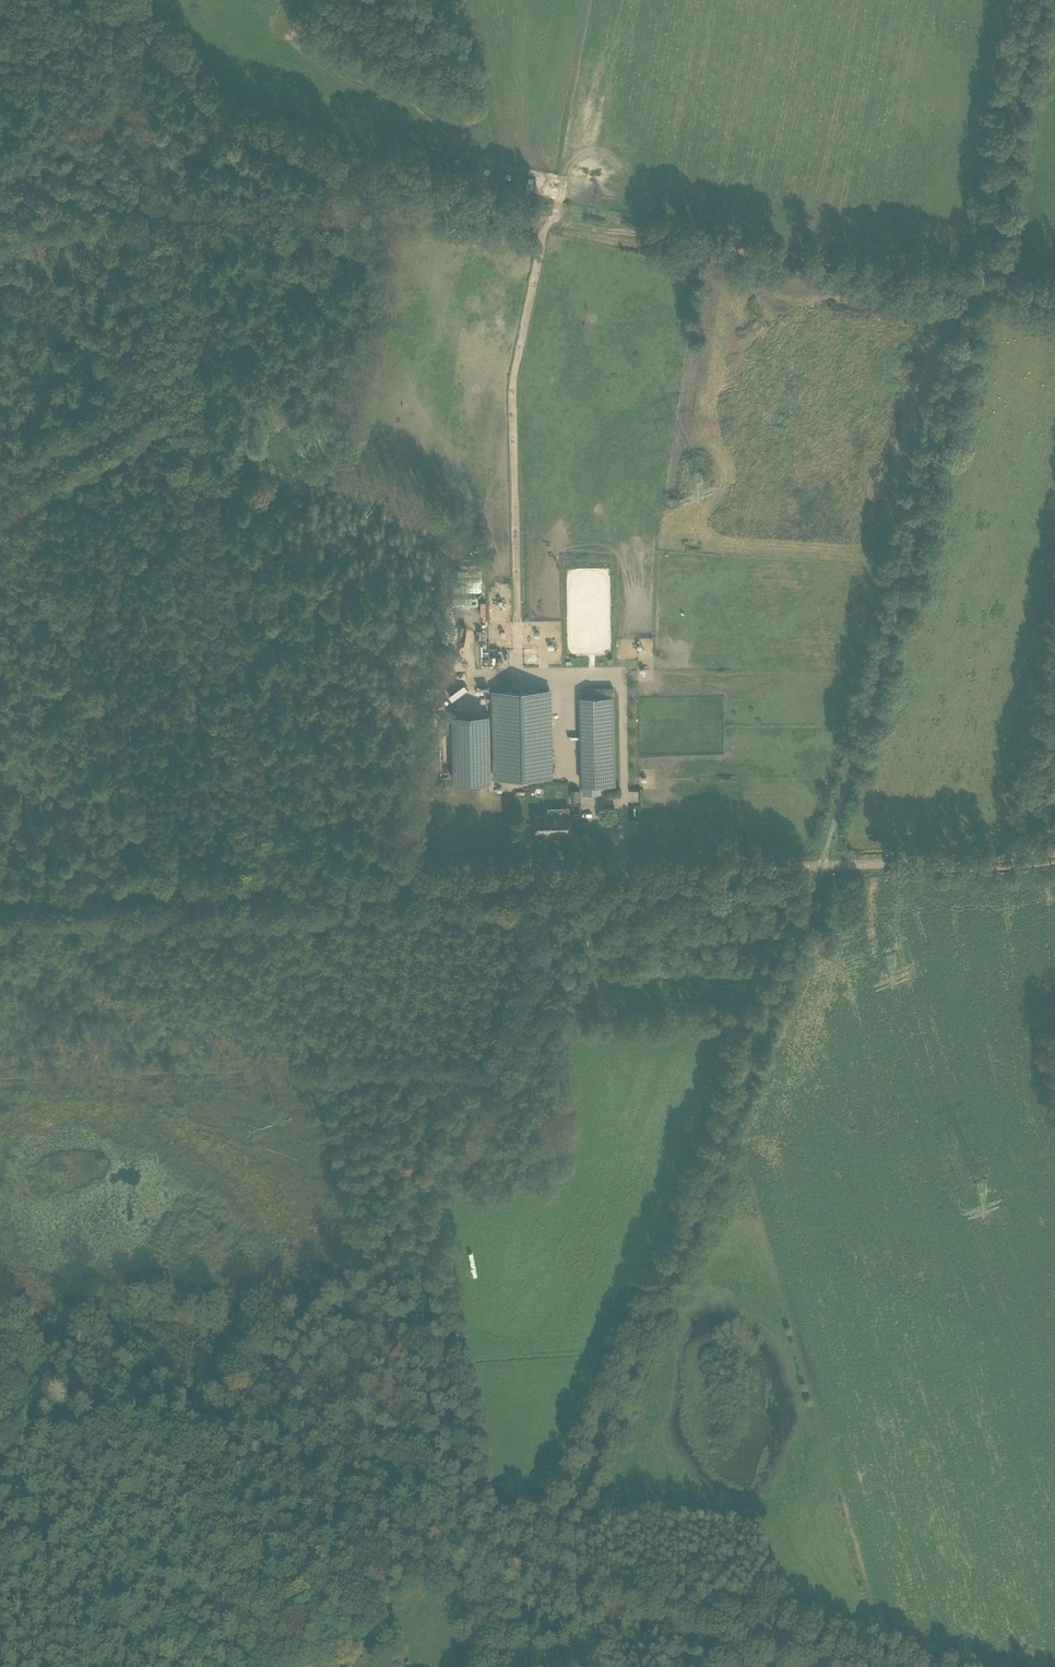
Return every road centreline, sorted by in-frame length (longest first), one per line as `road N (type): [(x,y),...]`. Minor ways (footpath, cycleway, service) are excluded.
road 1 (track): [(549,877),(540,932),(515,992),(359,1228),(184,1453),(190,1532),(251,1666)]
road 2 (track): [(150,206),(325,213),(436,206),(1054,290)]
road 3 (unclassified): [(0,893),(821,865)]
road 4 (track): [(269,884),(150,206)]
road 5 (track): [(540,1581),(0,1421)]
road 6 (track): [(0,1063),(484,1038)]
road 7 (track): [(547,221),(512,386),(518,674)]
road 8 (unclassified): [(844,1666),(542,1576)]
road 9 (track): [(943,270),(1000,0)]
road 10 (unclassified): [(1054,849),(821,865)]
road 11 (track): [(0,493),(181,385)]
road 12 (track): [(150,206),(106,0)]

